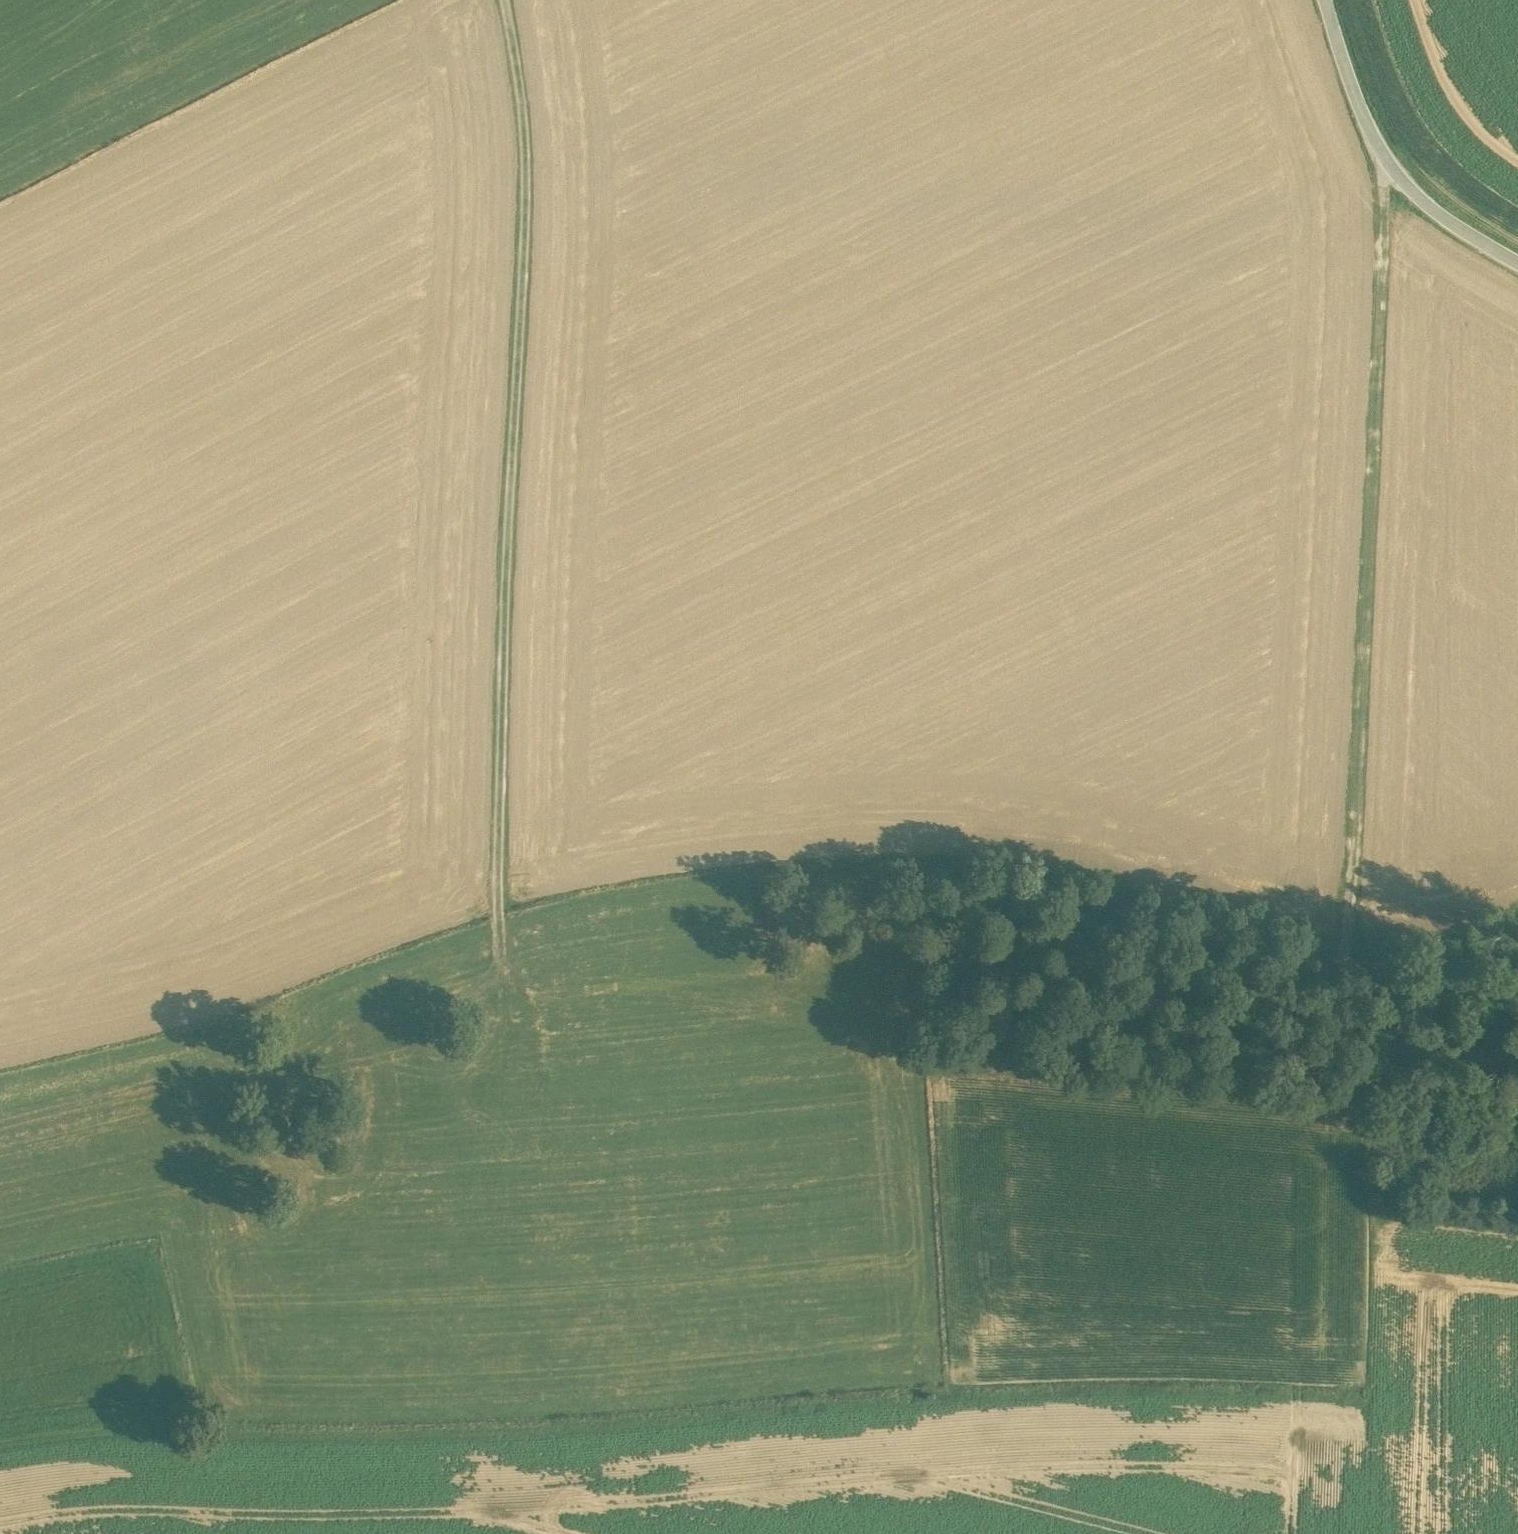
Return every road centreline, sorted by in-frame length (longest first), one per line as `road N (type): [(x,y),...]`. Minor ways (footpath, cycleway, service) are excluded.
road 1 (track): [(1395,168),(1384,213),(1371,407),(1357,954),(1363,1117)]
road 2 (track): [(495,947),(527,162),(524,103),(501,0)]
road 3 (tertiary): [(1517,260),(1443,216),(1395,168),(1365,115),(1326,0)]

